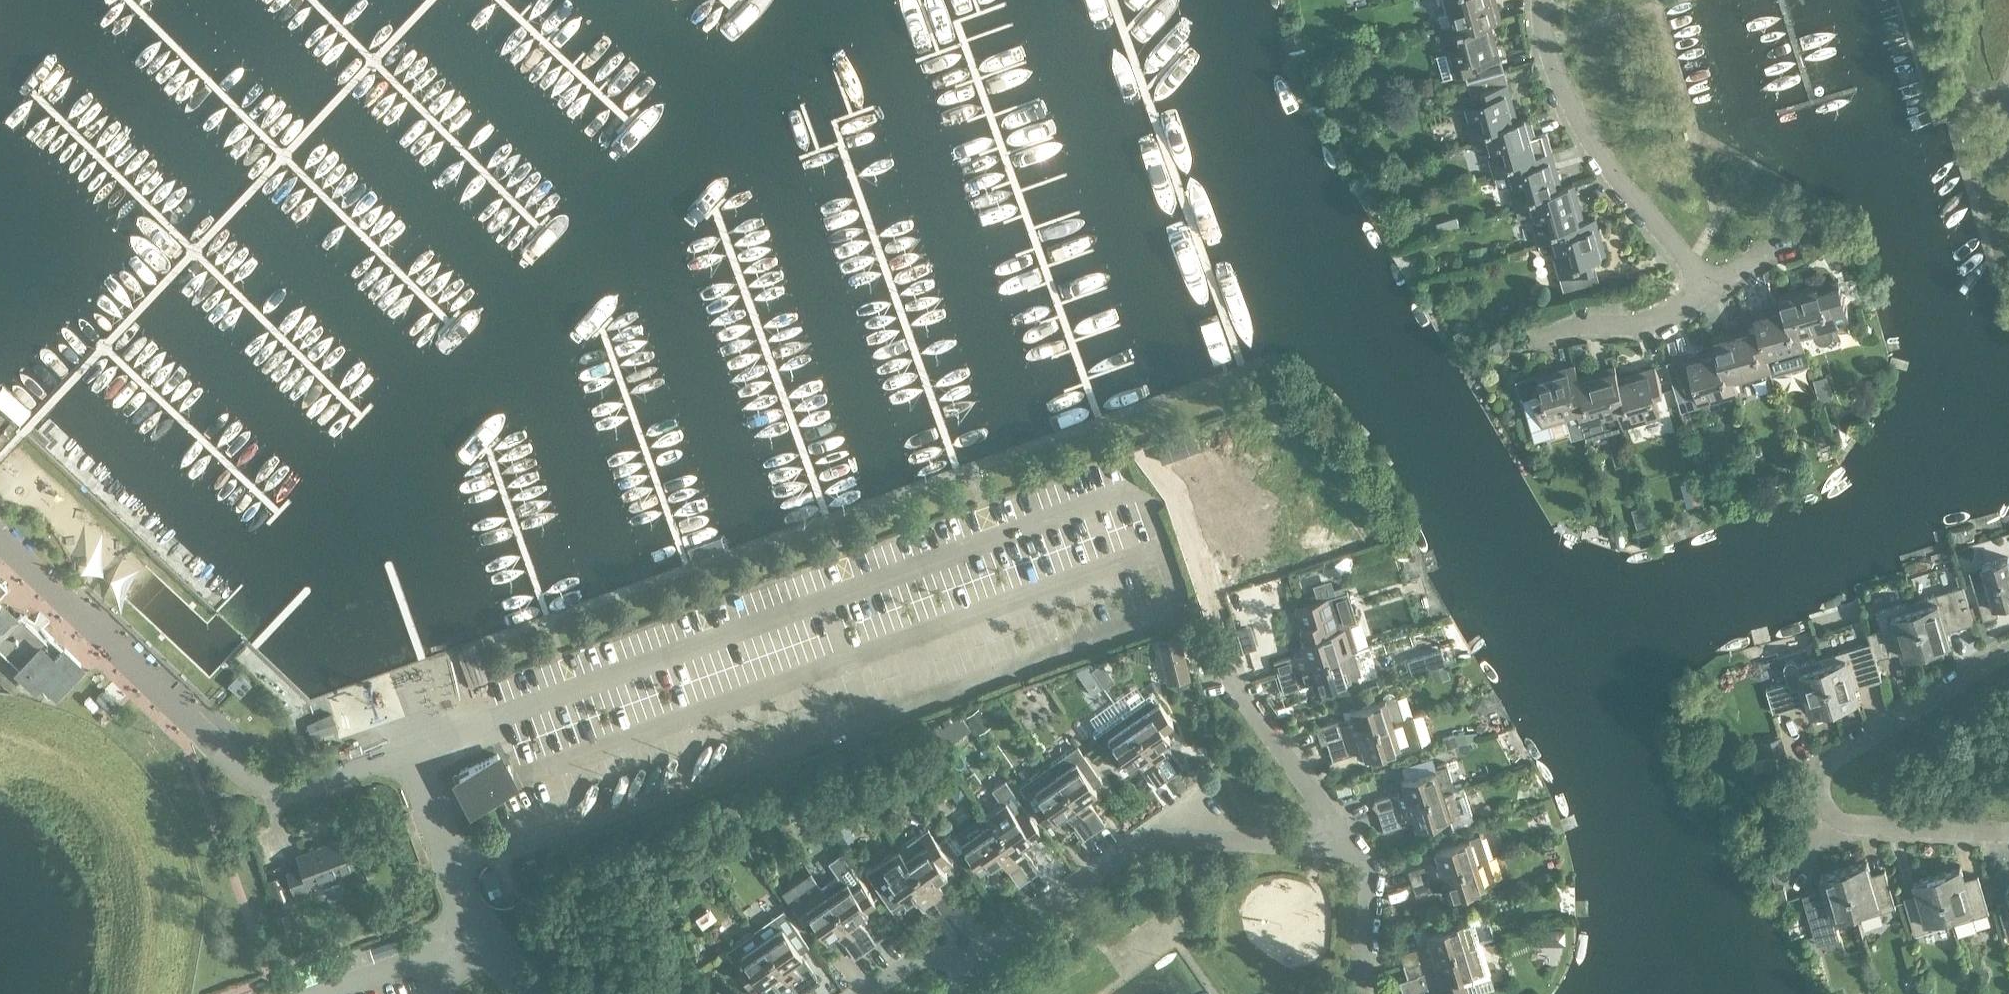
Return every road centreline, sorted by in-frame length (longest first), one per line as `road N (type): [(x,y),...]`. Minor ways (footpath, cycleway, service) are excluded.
road 1 (unclassified): [(524,993),(462,915),(399,749),(280,788),(243,776),(0,542)]
road 2 (residential): [(866,993),(919,960),(997,945),(1137,850),(1162,842),(1312,849),(1340,832)]
road 3 (residential): [(2008,659),(1837,763),(1820,801),(1827,819),(1846,829),(2008,837)]
road 4 (residential): [(1543,0),(1559,85),(1613,180),(1711,294)]
road 5 (residential): [(1340,832),(1218,662)]
road 6 (residential): [(1711,294),(1685,317),(1645,333),(1566,333),(1538,342)]
road 7 (residential): [(1358,993),(1370,876),(1340,832)]

